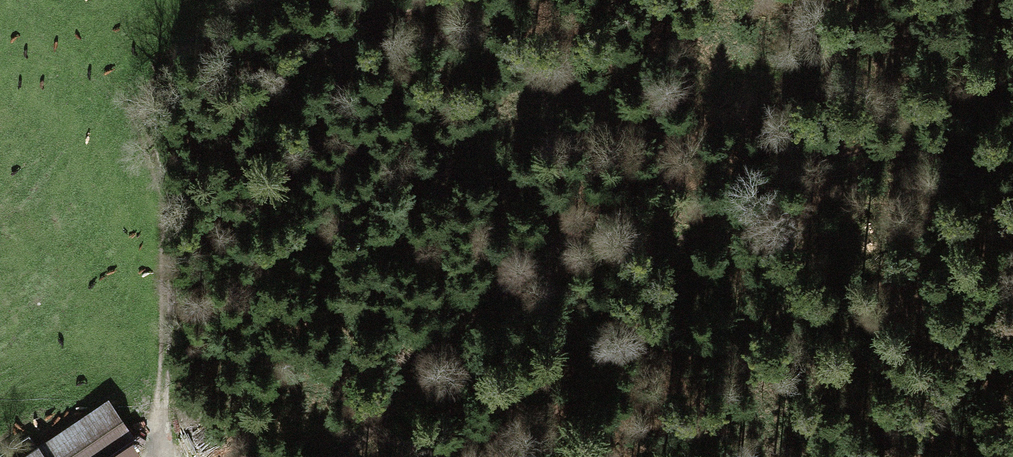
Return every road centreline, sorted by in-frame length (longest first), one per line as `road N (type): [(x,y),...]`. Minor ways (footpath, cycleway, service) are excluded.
road 1 (track): [(344,456),(465,322),(535,279),(658,250),(878,152),(1012,155)]
road 2 (track): [(535,279),(749,89),(897,17)]
road 3 (track): [(169,219),(194,172),(257,99),(352,31),(429,0)]
road 4 (track): [(0,36),(130,105),(169,219)]
road 5 (track): [(144,456),(164,402),(169,219)]

